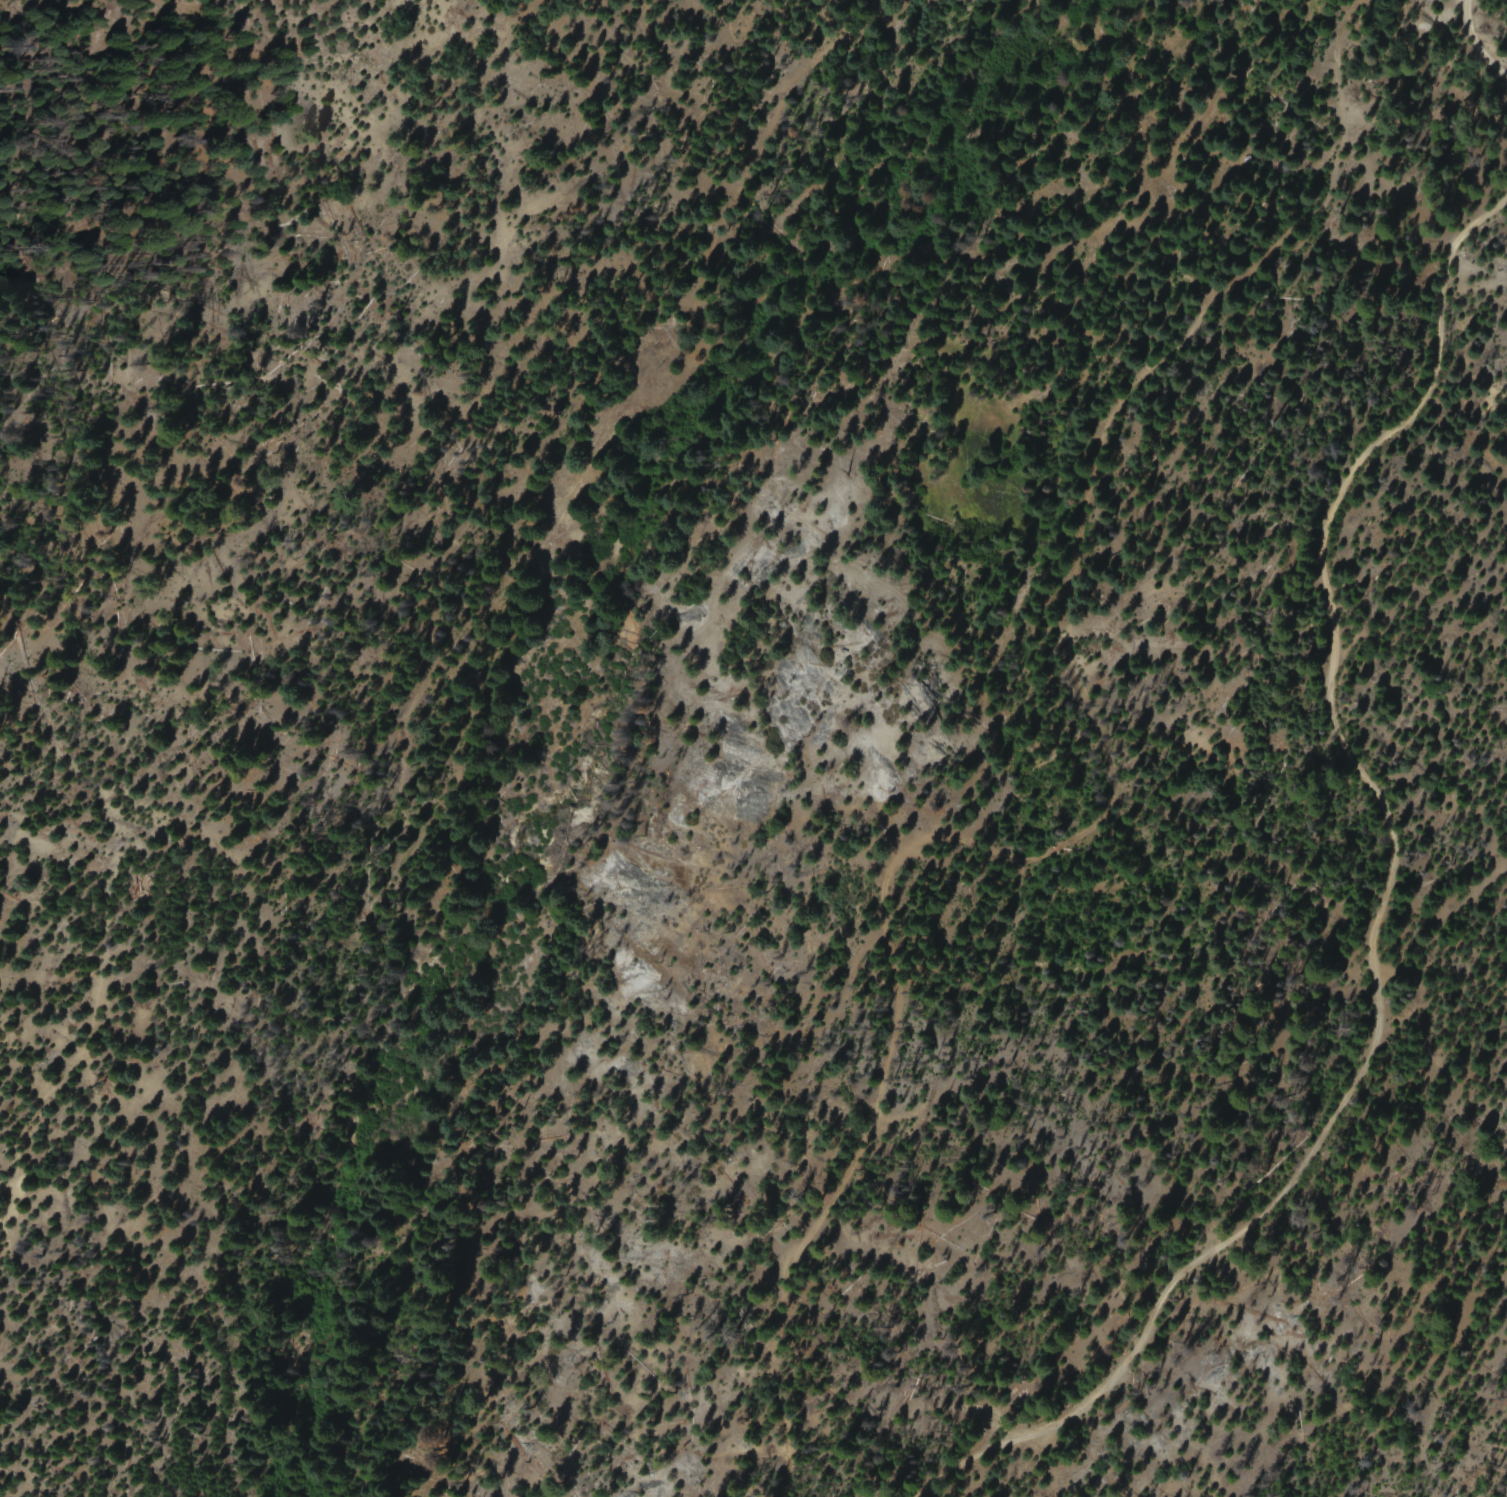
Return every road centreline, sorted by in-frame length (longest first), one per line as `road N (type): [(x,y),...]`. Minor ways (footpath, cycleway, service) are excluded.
road 1 (track): [(920,1496),(954,1466),(1084,1408),(1134,1355),(1183,1273),(1322,1177),(1382,1037),(1391,858),(1386,818),(1354,793),(1338,761),(1346,497),(1354,462),(1374,437),(1439,425),(1458,402),(1462,293),(1506,231)]

